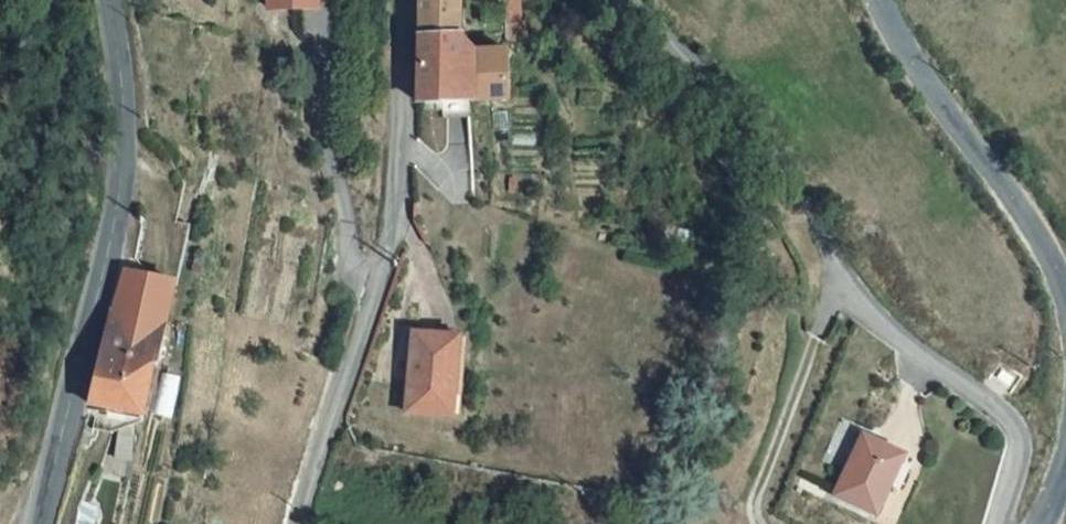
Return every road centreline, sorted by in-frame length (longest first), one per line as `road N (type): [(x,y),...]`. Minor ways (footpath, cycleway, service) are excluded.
road 1 (unclassified): [(1003,523),(1025,441),(1015,413),(856,301),(798,196),(700,77),(622,0)]
road 2 (unclassified): [(300,523),(390,245),(404,0)]
road 3 (tertiary): [(107,0),(121,74),(119,196),(40,523)]
road 4 (tertiary): [(882,0),(1065,290)]
road 5 (track): [(856,301),(767,523)]

